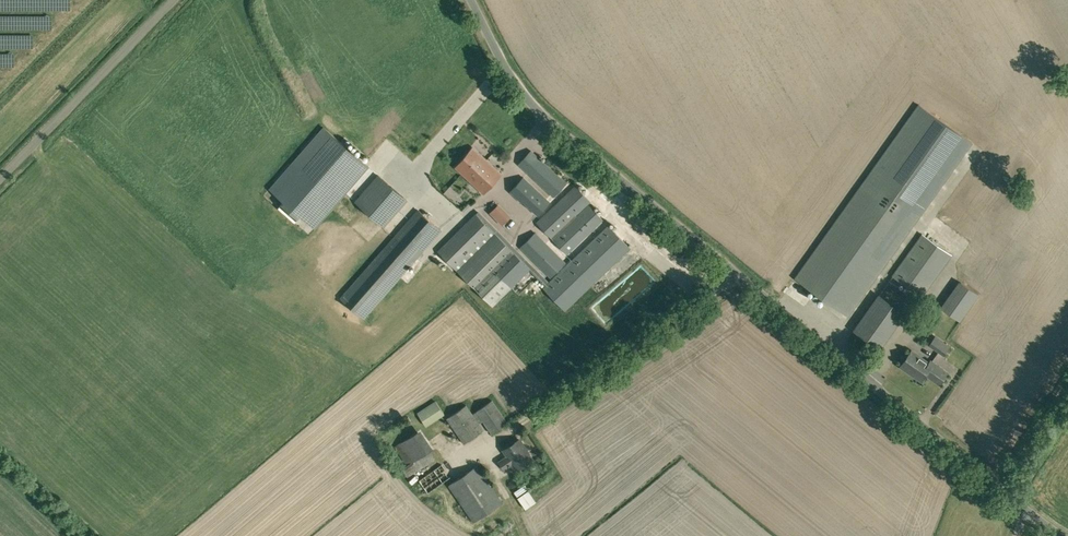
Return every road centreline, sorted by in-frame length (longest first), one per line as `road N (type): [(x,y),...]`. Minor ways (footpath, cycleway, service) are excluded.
road 1 (unclassified): [(1062,535),(525,99),(471,0)]
road 2 (track): [(518,426),(737,277)]
road 3 (unclassified): [(0,178),(174,0)]

